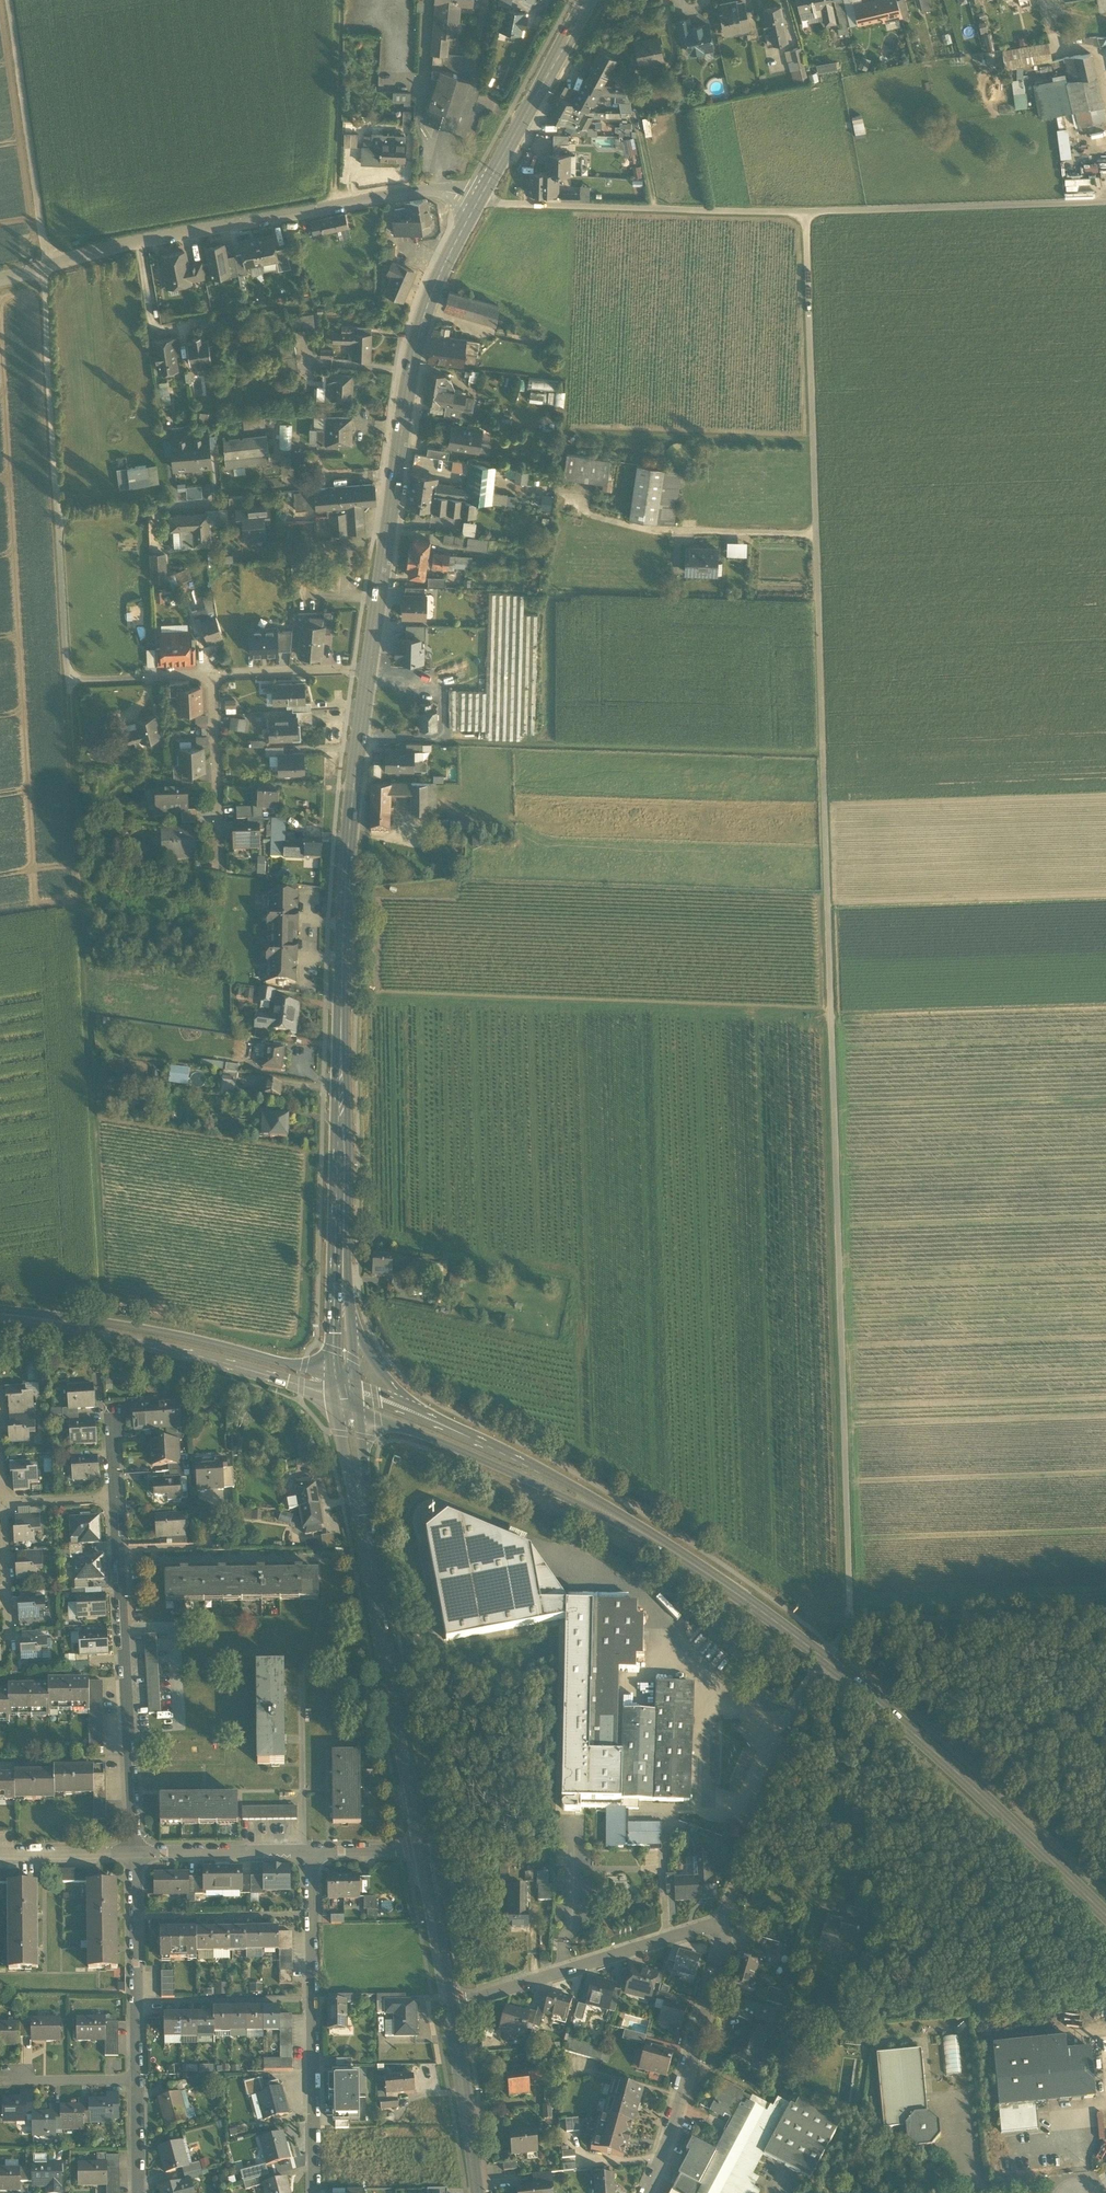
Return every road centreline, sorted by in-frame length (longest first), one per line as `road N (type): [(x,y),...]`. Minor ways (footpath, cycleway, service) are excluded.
road 1 (unclassified): [(806,211),(850,1621),(831,1664)]
road 2 (track): [(105,1330),(68,678)]
road 3 (track): [(1105,201),(806,211),(476,205)]
road 4 (primary): [(368,669),(345,900),(340,1291)]
road 5 (residential): [(476,205),(437,188),(181,232),(0,276)]
road 6 (primary): [(476,205),(436,281),(411,363),(368,669)]
road 7 (track): [(358,739),(823,753)]
road 8 (primary): [(434,1426),(608,1512),(831,1664)]
road 9 (residential): [(421,1848),(345,1391)]
road 10 (primary): [(831,1664),(883,1703),(1105,1913)]
road 11 (residential): [(134,1852),(115,1498)]
road 12 (secondary): [(0,1315),(189,1348),(345,1391)]
road 13 (residential): [(309,1852),(315,2192)]
road 14 (residential): [(212,675),(68,678),(59,514)]
road 15 (residential): [(646,2192),(726,1939),(718,1923)]
road 16 (residential): [(718,1923),(451,2006)]
road 17 (track): [(8,0),(45,266)]
road 18 (track): [(850,1621),(1105,1615)]
road 19 (track): [(59,514),(45,266)]
road 20 (primary): [(587,0),(476,205)]
road 21 (residential): [(141,2081),(134,1852)]
road 22 (track): [(332,206),(340,0)]
road 23 (residential): [(478,2192),(451,2006)]
road 24 (residential): [(221,861),(212,675)]
road 25 (residential): [(309,1852),(134,1852)]
road 26 (primary): [(434,1426),(378,1368),(340,1291)]
road 27 (residential): [(451,2006),(421,1848)]
road 28 (residential): [(215,502),(59,514)]
road 29 (residential): [(368,669),(212,675)]
road 30 (residential): [(141,2081),(5,2083)]
road 31 (residential): [(134,1852),(0,1854)]
road 32 (residential): [(3,1503),(8,1632)]

